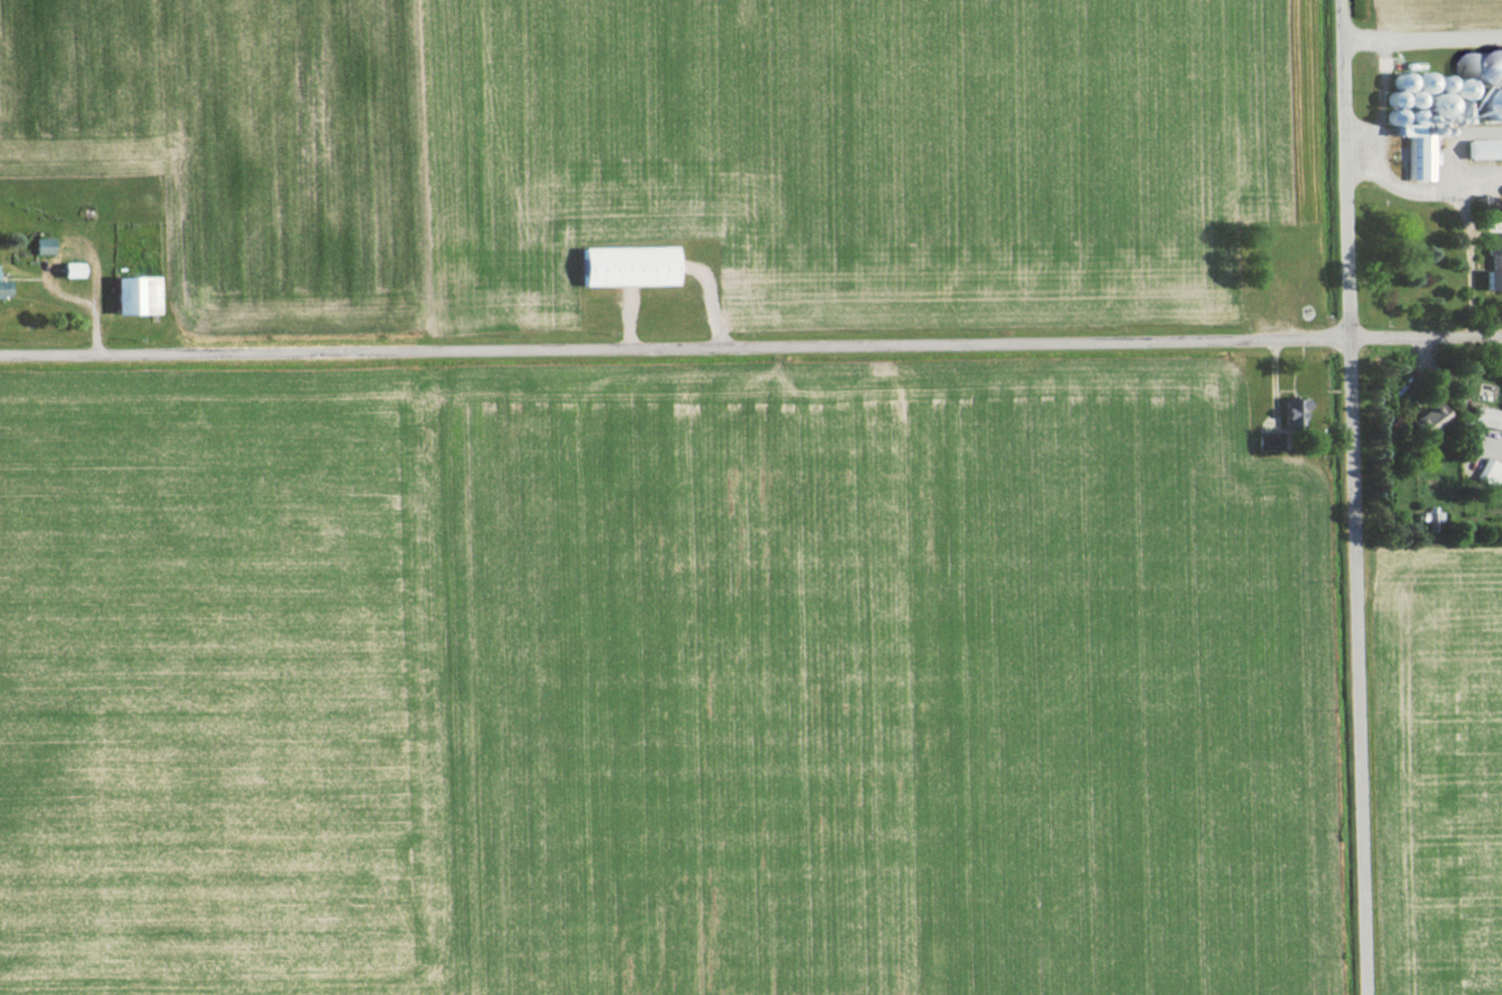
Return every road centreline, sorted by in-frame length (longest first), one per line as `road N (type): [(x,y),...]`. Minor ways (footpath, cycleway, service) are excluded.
road 1 (residential): [(0,357),(1501,340)]
road 2 (residential): [(1342,0),(1365,994)]

